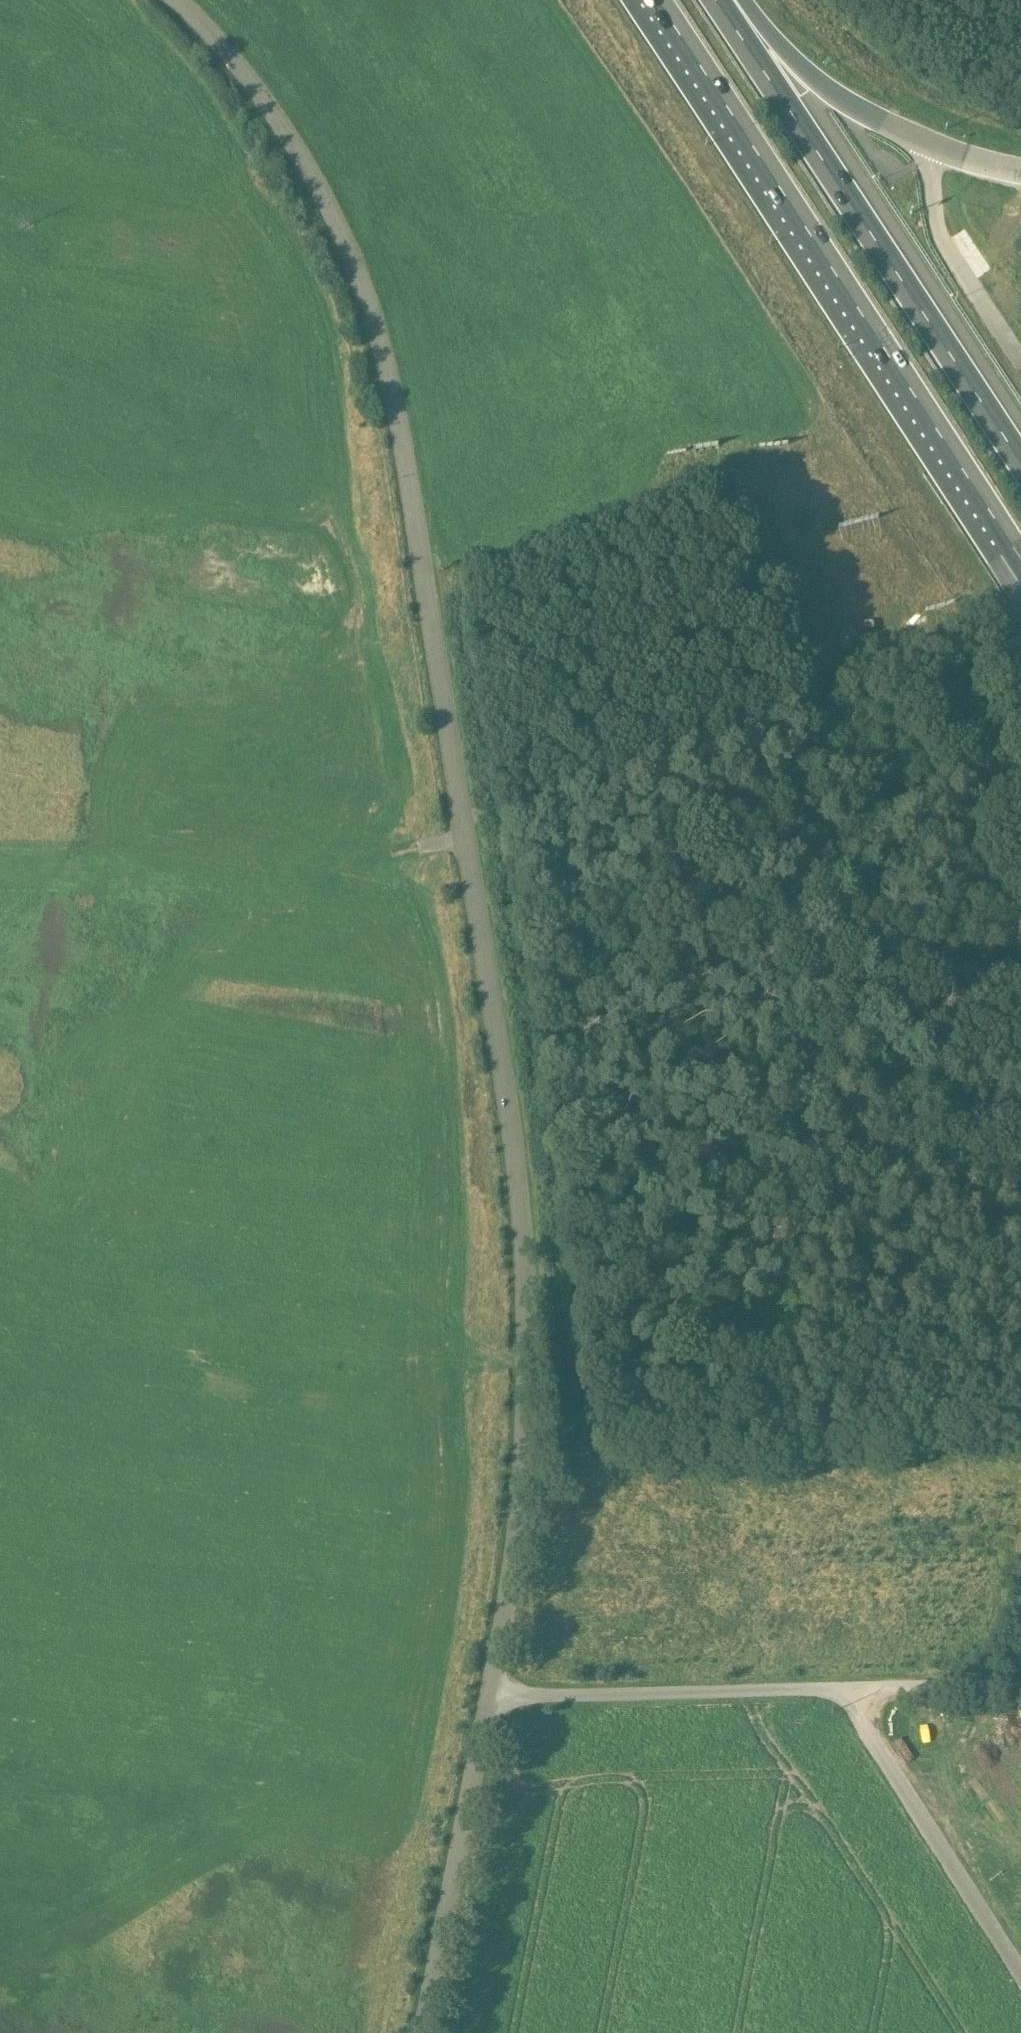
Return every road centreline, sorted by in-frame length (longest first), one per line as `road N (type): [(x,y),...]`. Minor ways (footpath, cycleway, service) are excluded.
road 1 (unclassified): [(492,1699),(519,1510),(524,1398),(517,1279),(464,853),(397,430),(353,262),(321,188),(241,71),(172,0)]
road 2 (motorway): [(657,0),(1013,548)]
road 3 (motorway): [(1020,462),(716,0)]
road 4 (unclassified): [(492,1699),(838,1689)]
road 5 (motorway): [(1020,173),(931,145),(852,105),(726,0)]
road 6 (unclassified): [(838,1689),(1020,1977)]
road 7 (unclassified): [(425,2032),(492,1699)]
road 8 (track): [(1019,359),(932,219),(931,145)]
road 9 (unclassified): [(838,1689),(1020,1691)]

